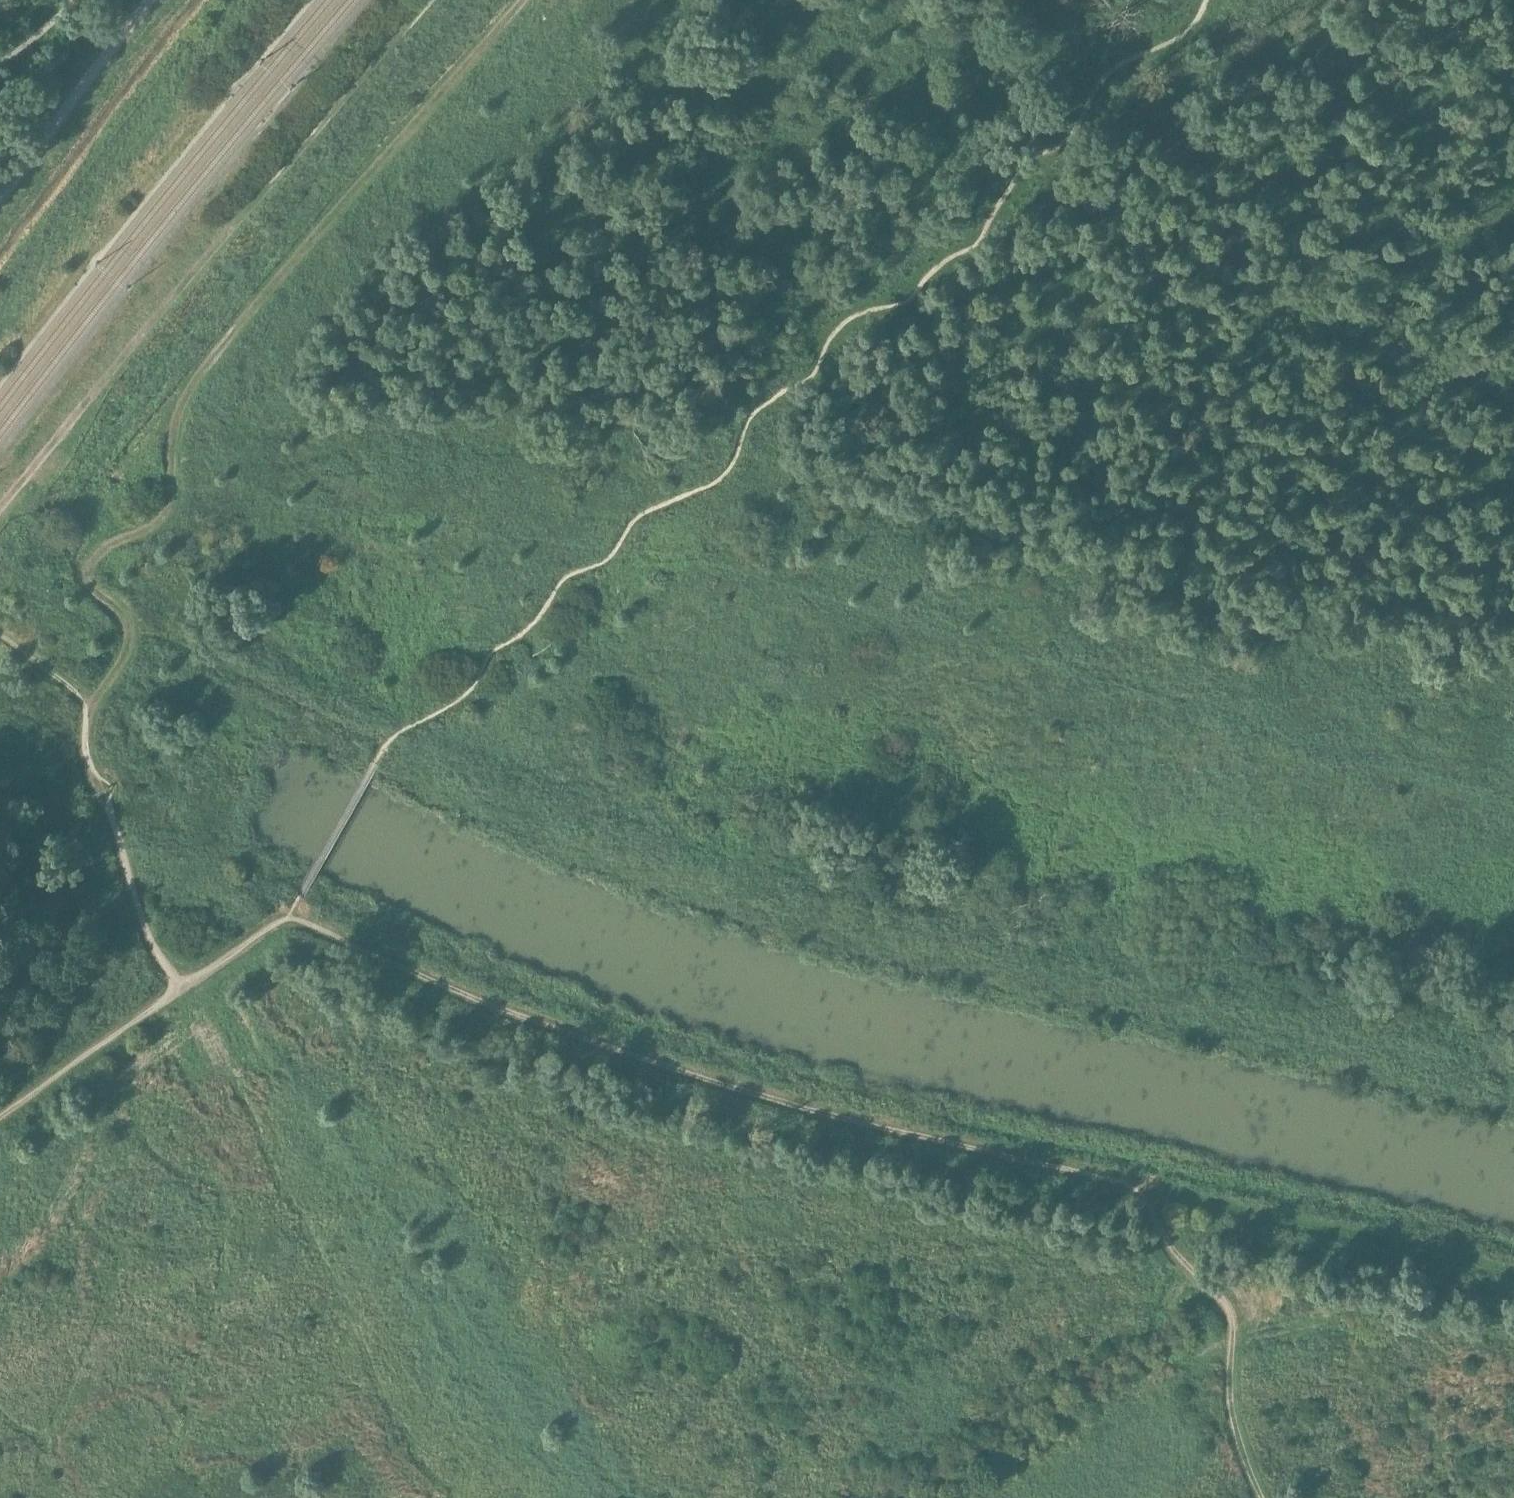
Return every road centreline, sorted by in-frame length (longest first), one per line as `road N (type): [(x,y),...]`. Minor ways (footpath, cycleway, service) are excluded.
road 1 (track): [(95,703),(130,645),(128,622),(91,581),(89,566),(165,515),(191,387),(527,0)]
road 2 (track): [(0,510),(432,0)]
road 3 (track): [(181,984),(139,904),(94,772),(86,723),(95,703)]
road 4 (track): [(0,198),(151,0)]
road 5 (track): [(181,984),(0,1118)]

